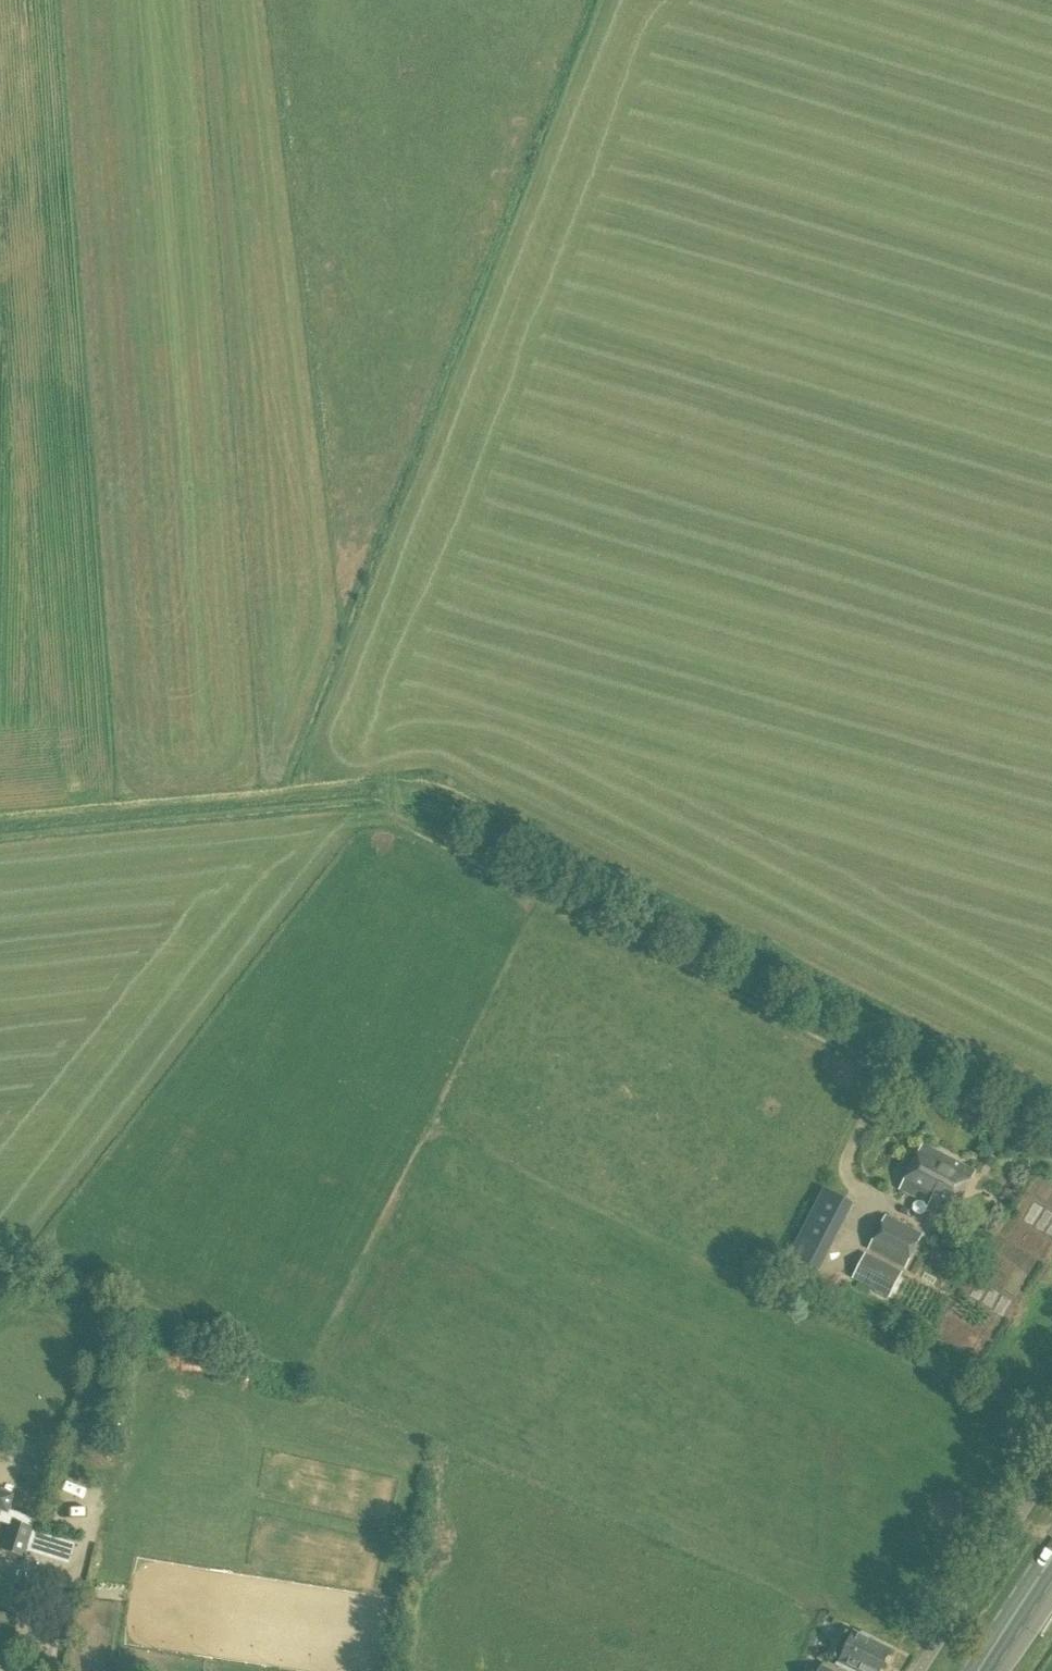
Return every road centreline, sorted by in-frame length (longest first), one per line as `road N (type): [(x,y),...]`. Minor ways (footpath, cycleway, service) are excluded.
road 1 (primary): [(980,1670),(1051,1565)]

